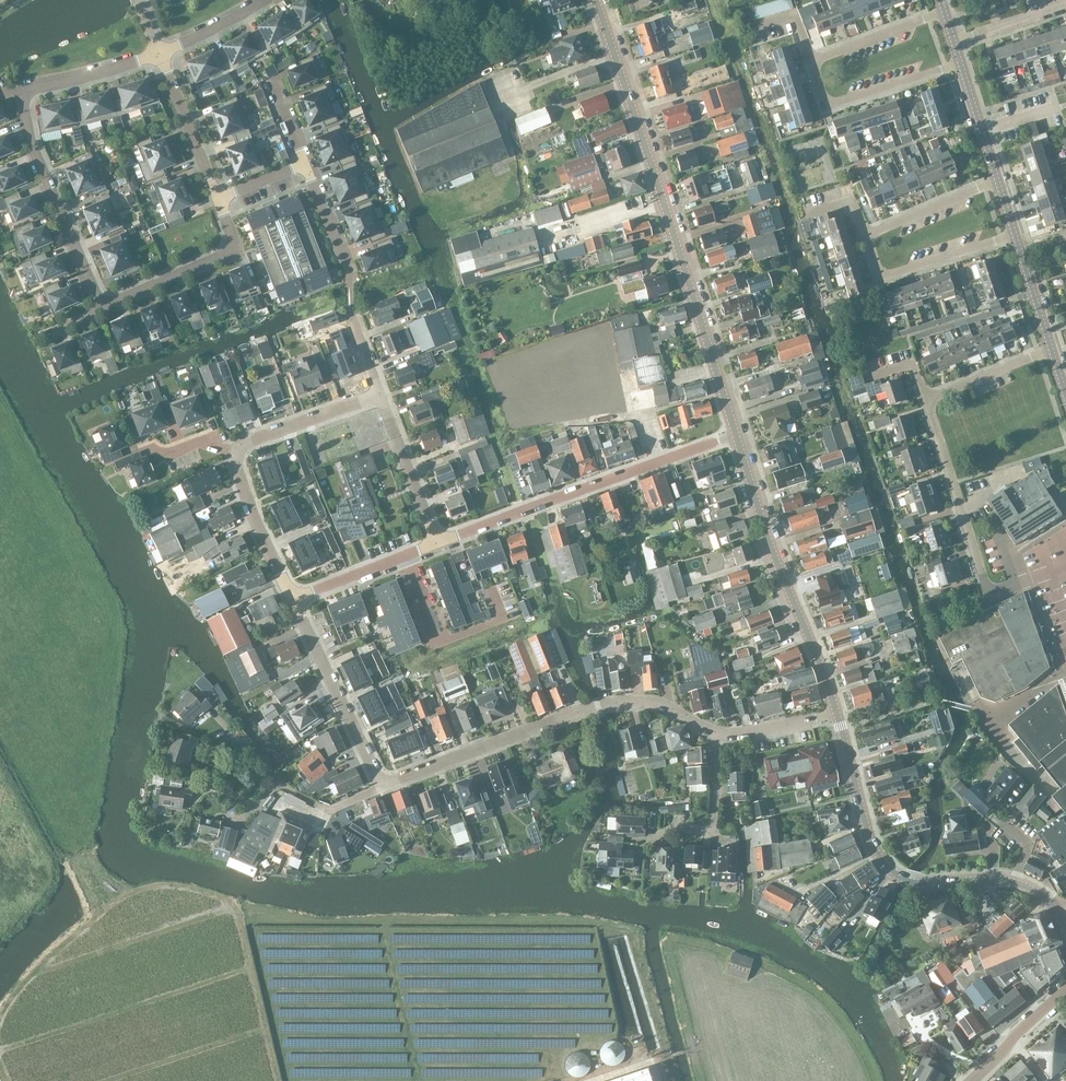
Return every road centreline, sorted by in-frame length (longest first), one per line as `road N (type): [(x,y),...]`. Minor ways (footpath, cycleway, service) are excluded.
road 1 (tertiary): [(736,433),(596,0)]
road 2 (residential): [(105,307),(35,152),(22,102),(32,88),(159,53)]
road 3 (tertiary): [(1065,922),(1046,897),(1015,882),(919,883),(888,866),(872,847),(836,712)]
road 4 (residential): [(384,786),(582,709),(629,700),(660,705),(717,733)]
road 5 (residential): [(437,542),(736,433)]
road 6 (residential): [(294,598),(257,526),(235,453),(381,393)]
road 7 (tertiary): [(836,712),(772,554),(736,433)]
road 8 (residential): [(1048,573),(1003,588),(985,582),(926,399)]
road 9 (residential): [(381,393),(351,316),(347,266),(305,164)]
road 10 (residential): [(384,786),(294,598)]
road 11 (residential): [(218,718),(281,783),(328,810),(384,786)]
road 12 (residential): [(219,198),(233,237),(224,254),(105,307)]
road 13 (residential): [(961,63),(832,103),(823,100),(811,61)]
road 14 (residential): [(867,234),(883,275),(1014,235)]
road 15 (residential): [(647,842),(670,827),(712,824),(717,733)]
road 16 (residential): [(437,542),(381,393)]
road 17 (residential): [(159,53),(219,198)]
road 18 (residential): [(294,598),(437,542)]
road 19 (residential): [(944,12),(811,61)]
road 20 (residential): [(867,234),(998,181)]
road 21 (residential): [(926,399),(1050,348)]
road 22 (tertiary): [(969,1080),(1065,988)]
road 23 (residential): [(998,181),(961,63)]

